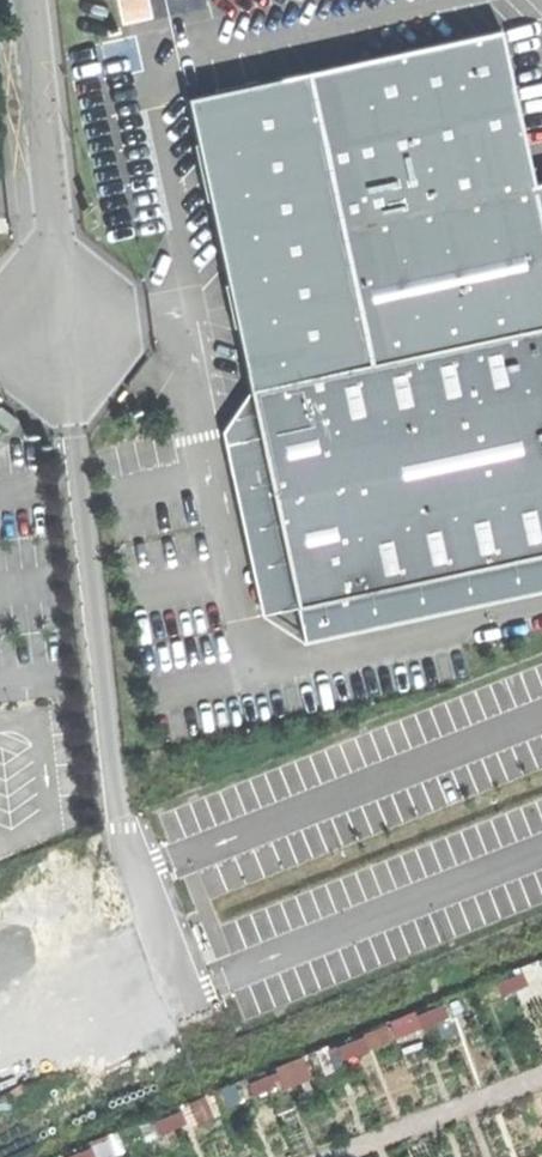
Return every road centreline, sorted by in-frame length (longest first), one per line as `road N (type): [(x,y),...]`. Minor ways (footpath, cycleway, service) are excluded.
road 1 (tertiary): [(27,0),(70,353)]

